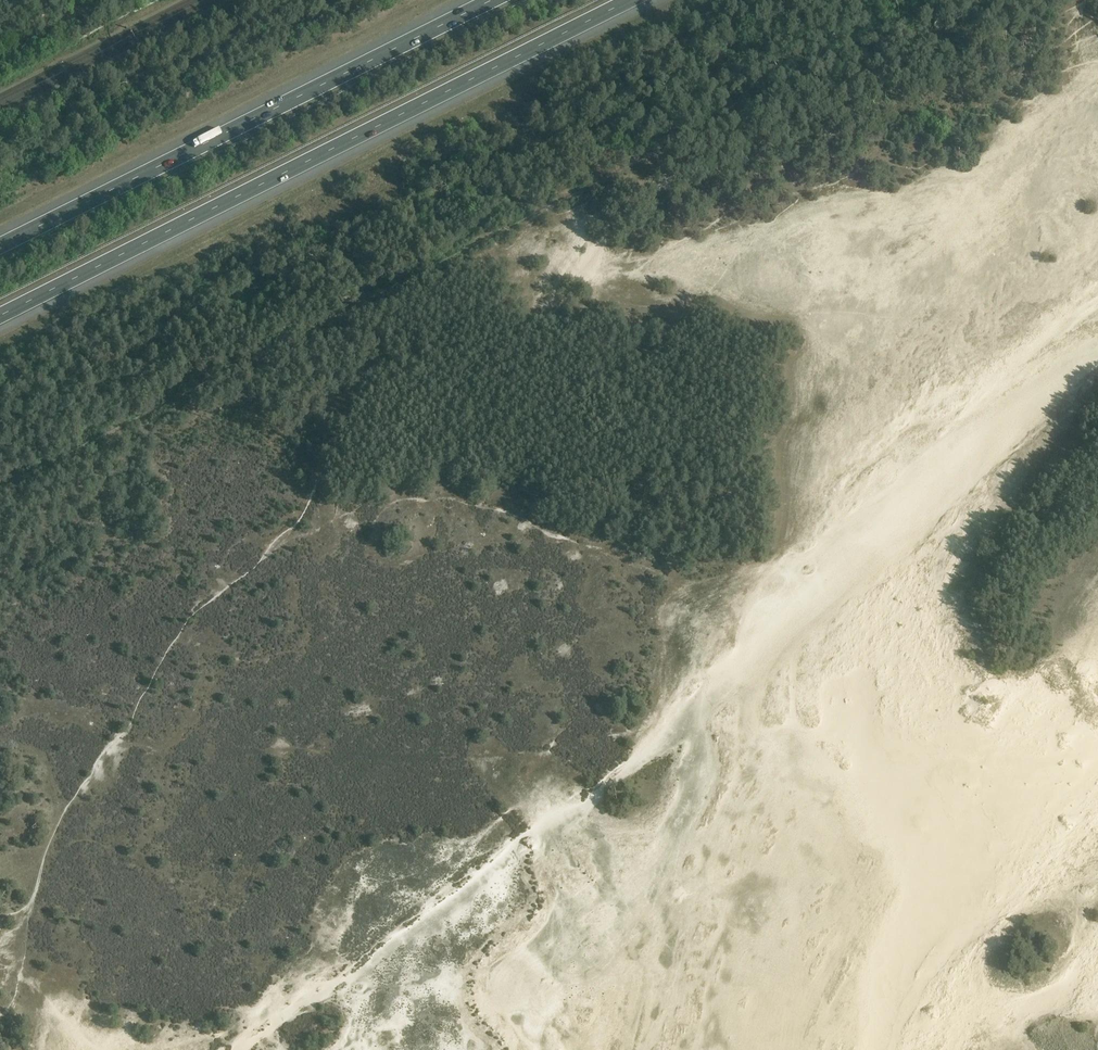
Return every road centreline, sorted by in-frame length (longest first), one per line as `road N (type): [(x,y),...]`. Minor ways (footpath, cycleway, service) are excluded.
road 1 (motorway): [(0,320),(636,0)]
road 2 (motorway): [(486,0),(0,244)]

